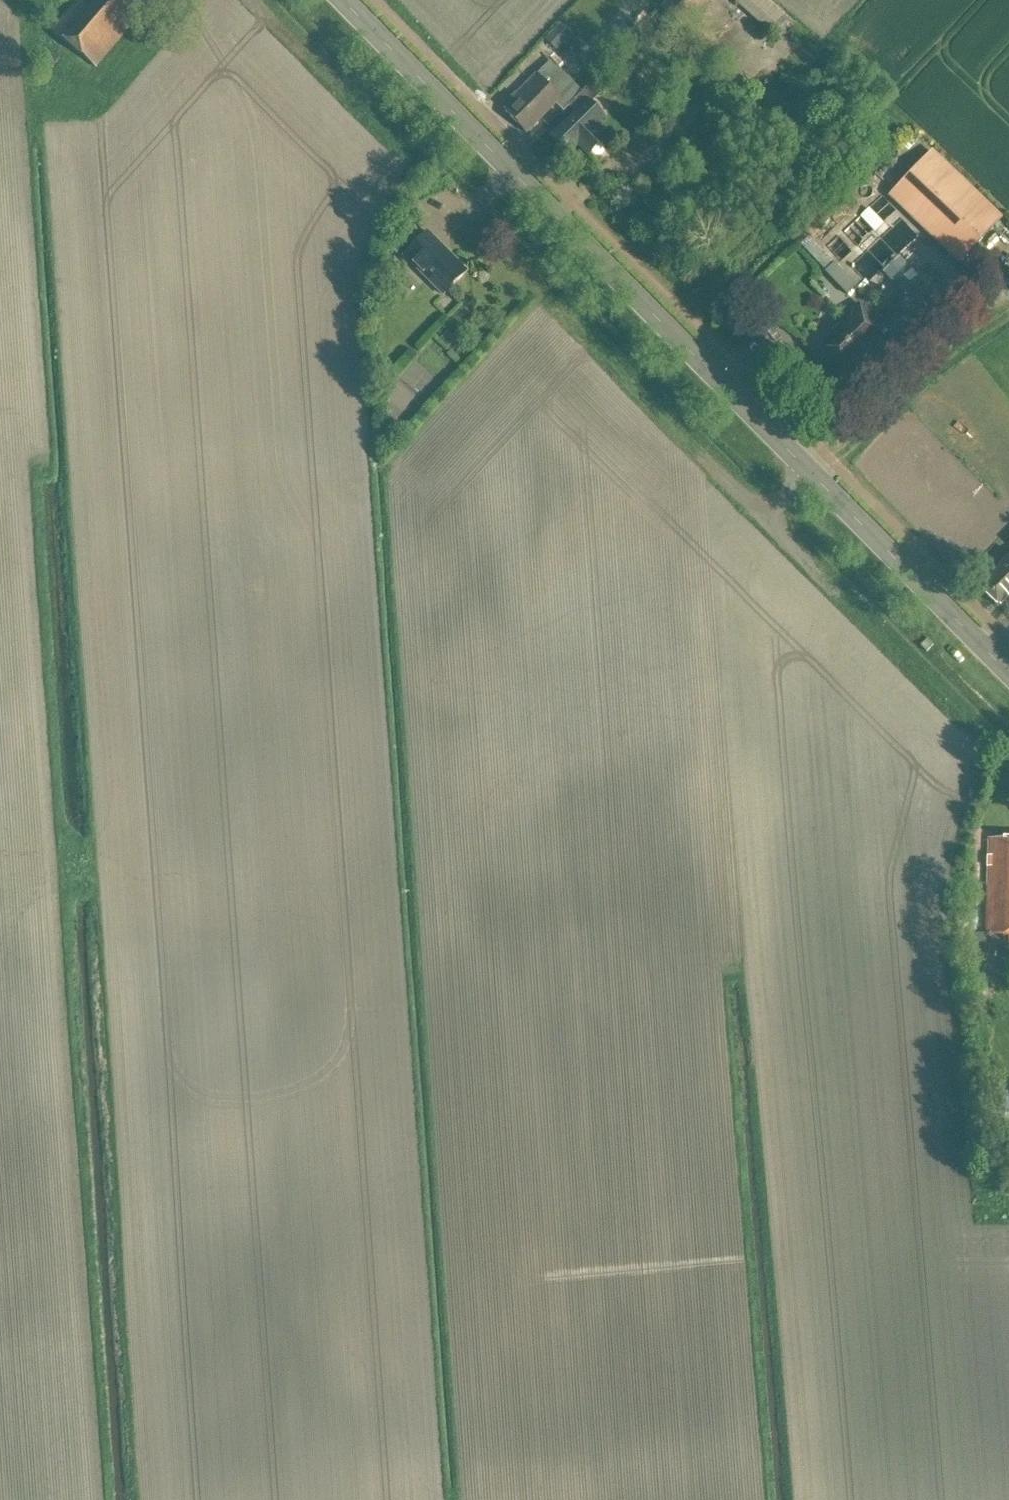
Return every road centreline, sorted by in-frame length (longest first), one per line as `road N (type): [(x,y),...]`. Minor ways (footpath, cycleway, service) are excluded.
road 1 (tertiary): [(1008,674),(342,0)]

